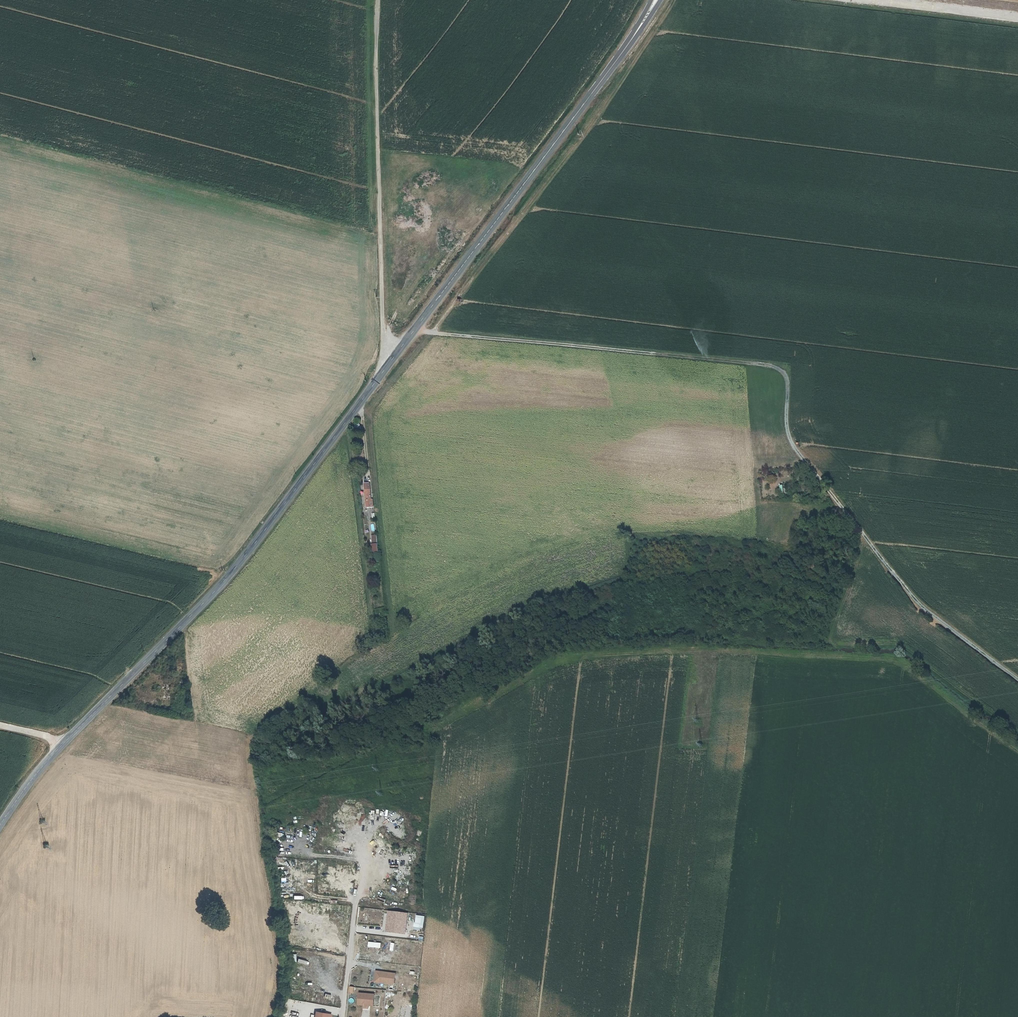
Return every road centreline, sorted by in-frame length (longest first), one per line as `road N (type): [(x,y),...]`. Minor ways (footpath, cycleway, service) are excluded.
road 1 (track): [(1017,679),(919,603),(794,447),(780,370),(414,331)]
road 2 (tertiary): [(65,744),(218,587),(387,366)]
road 3 (tertiary): [(387,366),(651,0)]
road 4 (unclassified): [(377,0),(387,366)]
road 5 (track): [(865,537),(822,642),(695,637),(580,645)]

